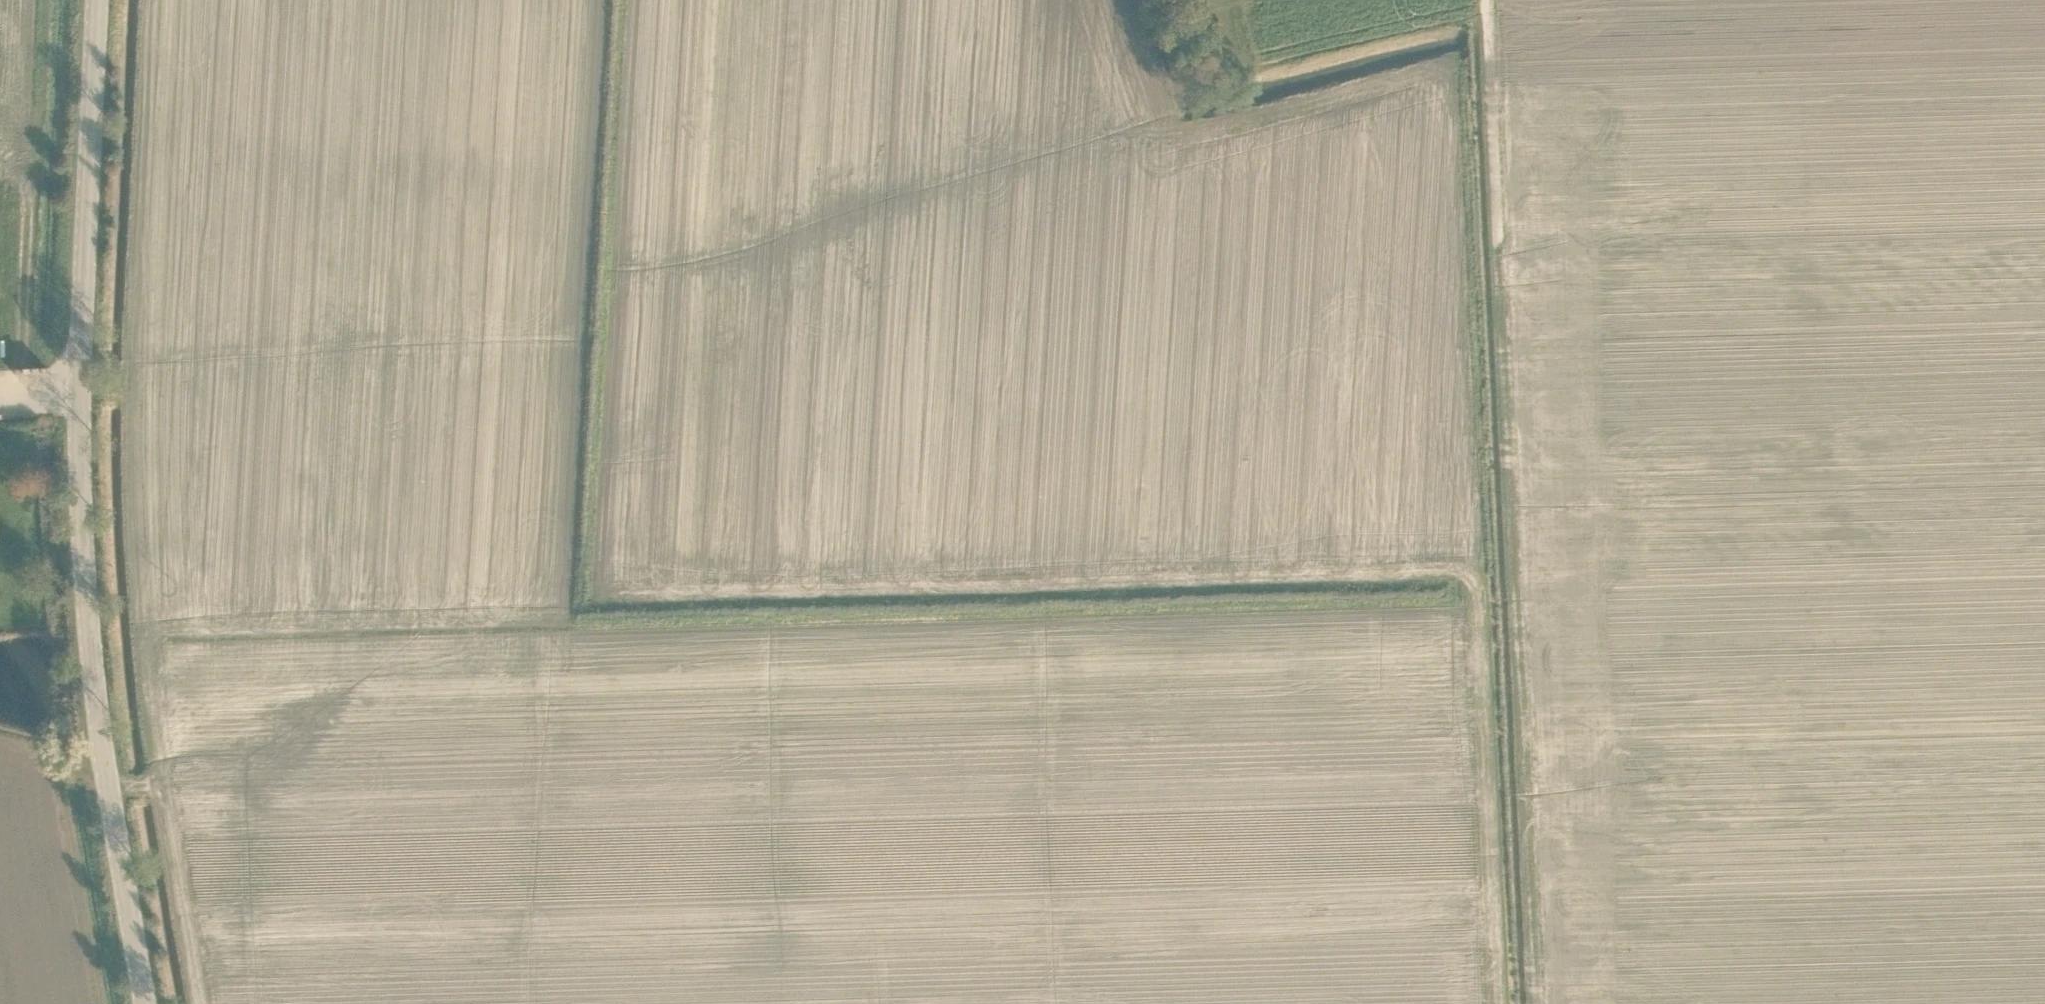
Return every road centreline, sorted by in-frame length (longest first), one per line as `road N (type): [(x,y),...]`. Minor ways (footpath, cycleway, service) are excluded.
road 1 (tertiary): [(144,1003),(83,598),(81,428),(99,0)]
road 2 (track): [(1487,0),(1497,241)]

